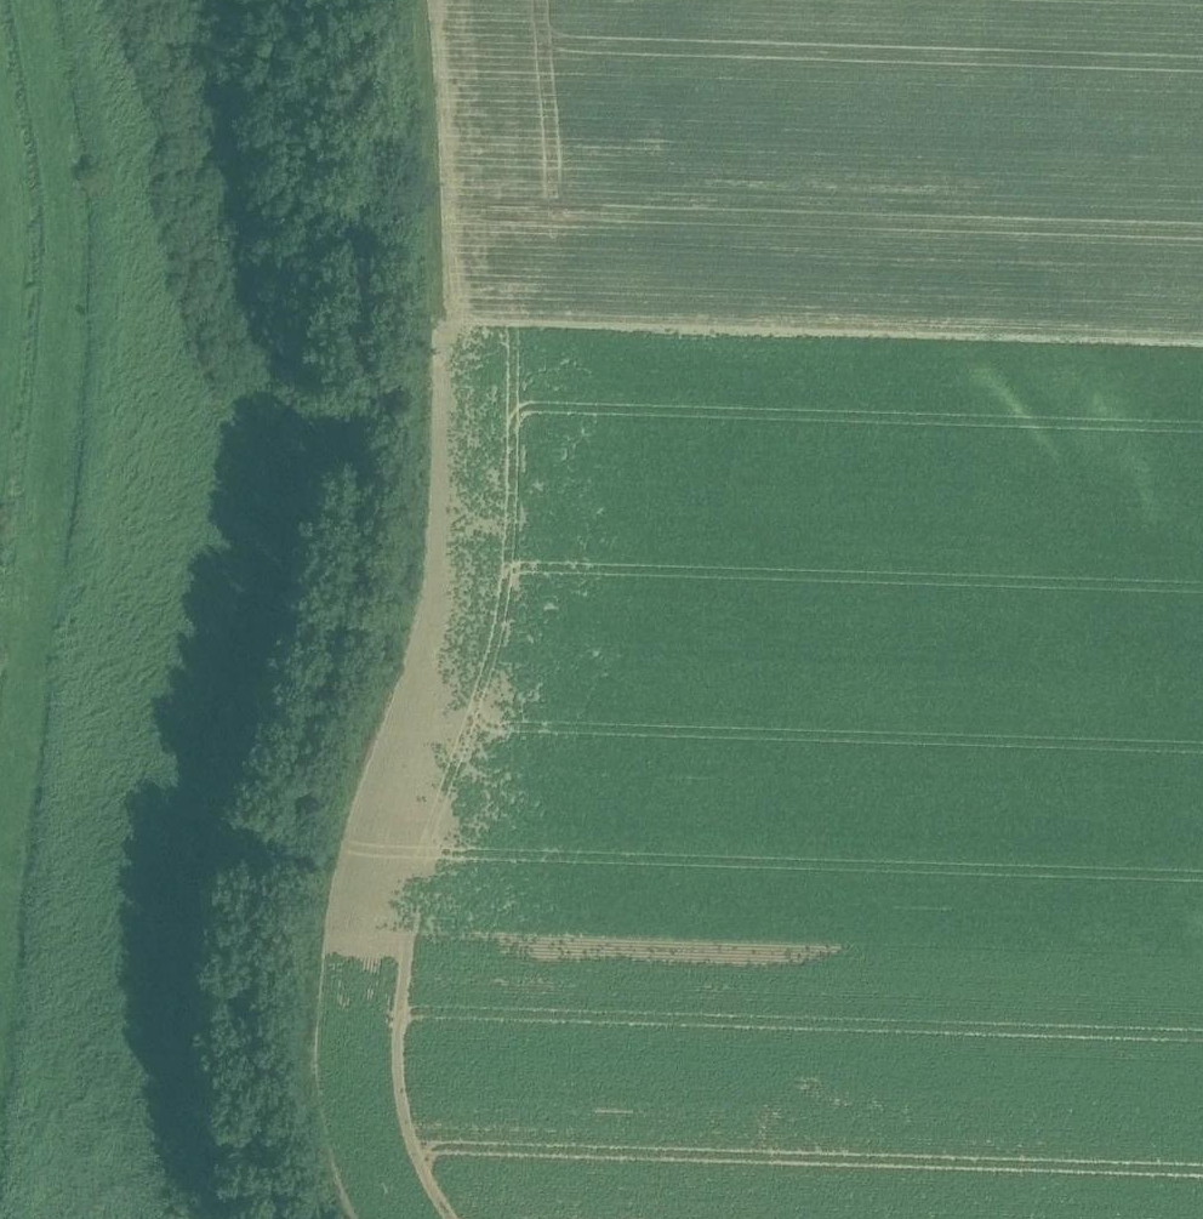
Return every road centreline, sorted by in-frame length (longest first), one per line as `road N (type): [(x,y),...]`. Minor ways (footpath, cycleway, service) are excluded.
road 1 (track): [(285,1218),(239,1084),(239,1000),(252,928),(346,599),(358,510),(346,0)]

